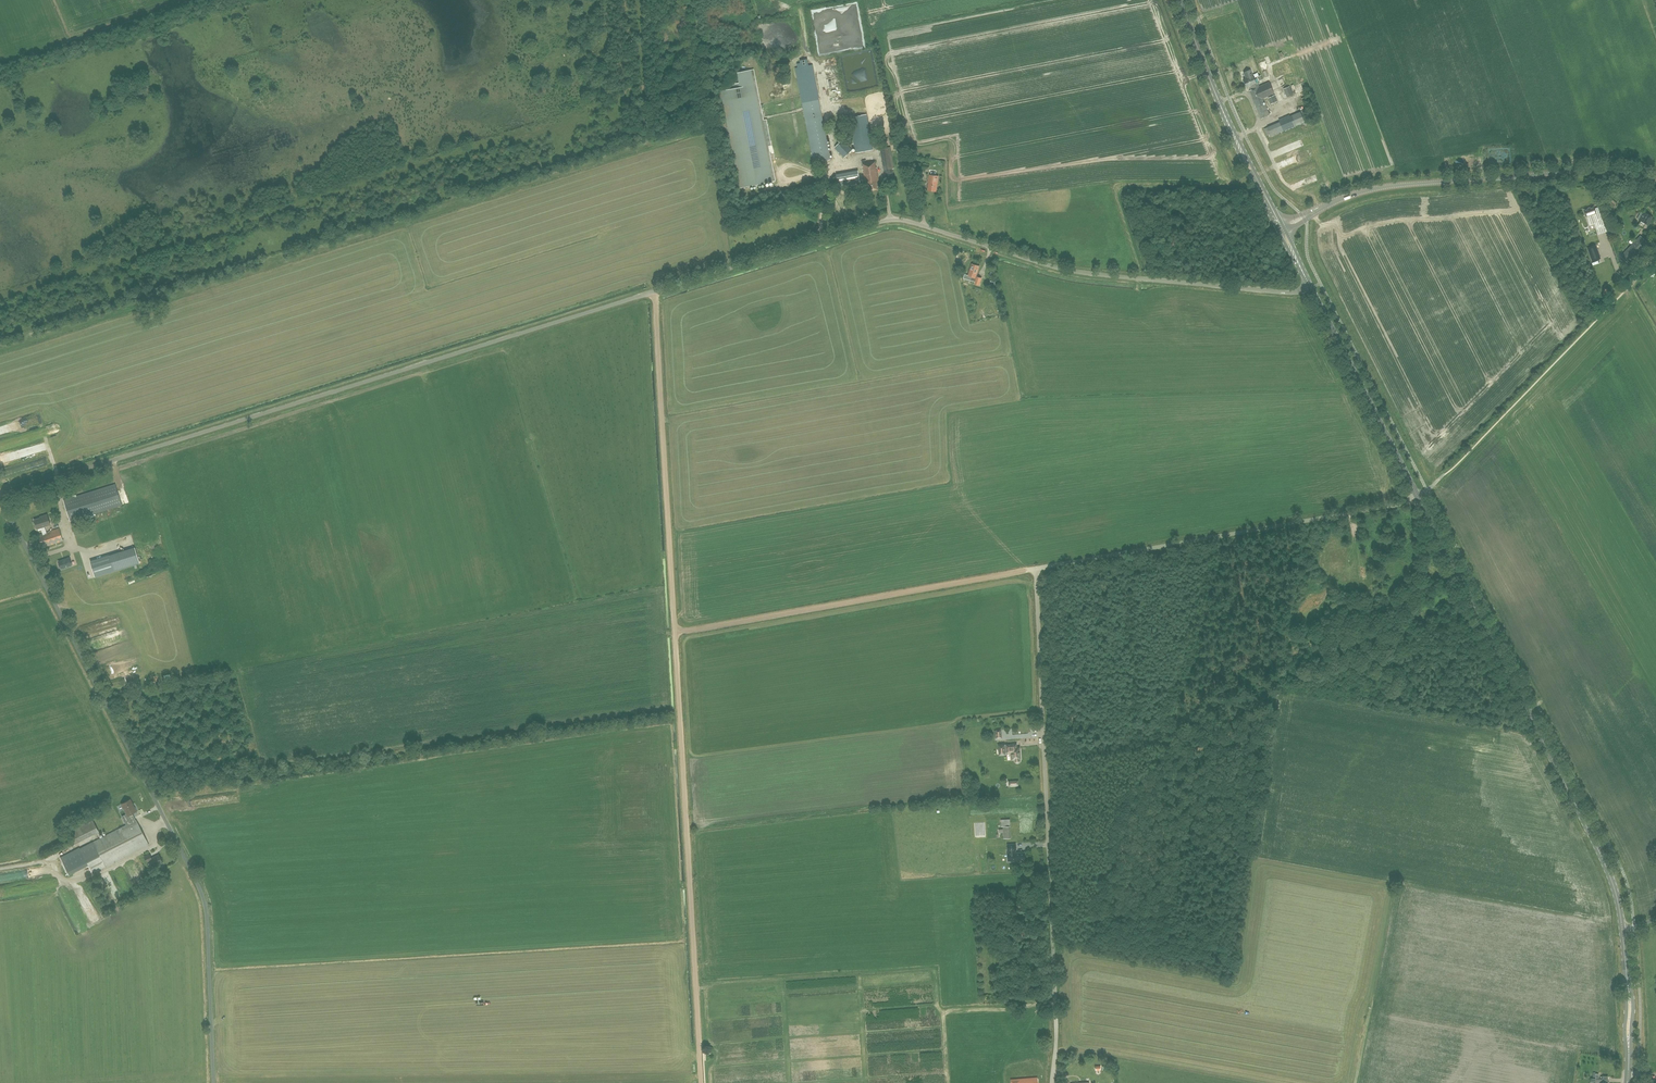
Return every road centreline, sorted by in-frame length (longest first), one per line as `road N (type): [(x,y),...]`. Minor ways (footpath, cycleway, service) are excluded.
road 1 (unclassified): [(0,495),(885,220),(1074,272),(1288,293),(1311,288)]
road 2 (unclassified): [(1053,1082),(1057,1040),(1035,569),(1418,497)]
road 3 (unclassified): [(214,1082),(202,895),(0,496)]
road 4 (secondary): [(1622,930),(1600,848),(1418,497)]
road 5 (track): [(675,633),(699,1048)]
road 6 (tertiary): [(1281,229),(1340,199),(1400,185),(1594,171),(1655,182)]
road 7 (track): [(675,633),(1035,569)]
road 8 (track): [(655,291),(675,633)]
road 9 (secondary): [(1418,497),(1311,288)]
road 10 (secondary): [(1262,192),(1180,0)]
road 11 (secondary): [(1628,1082),(1622,930)]

